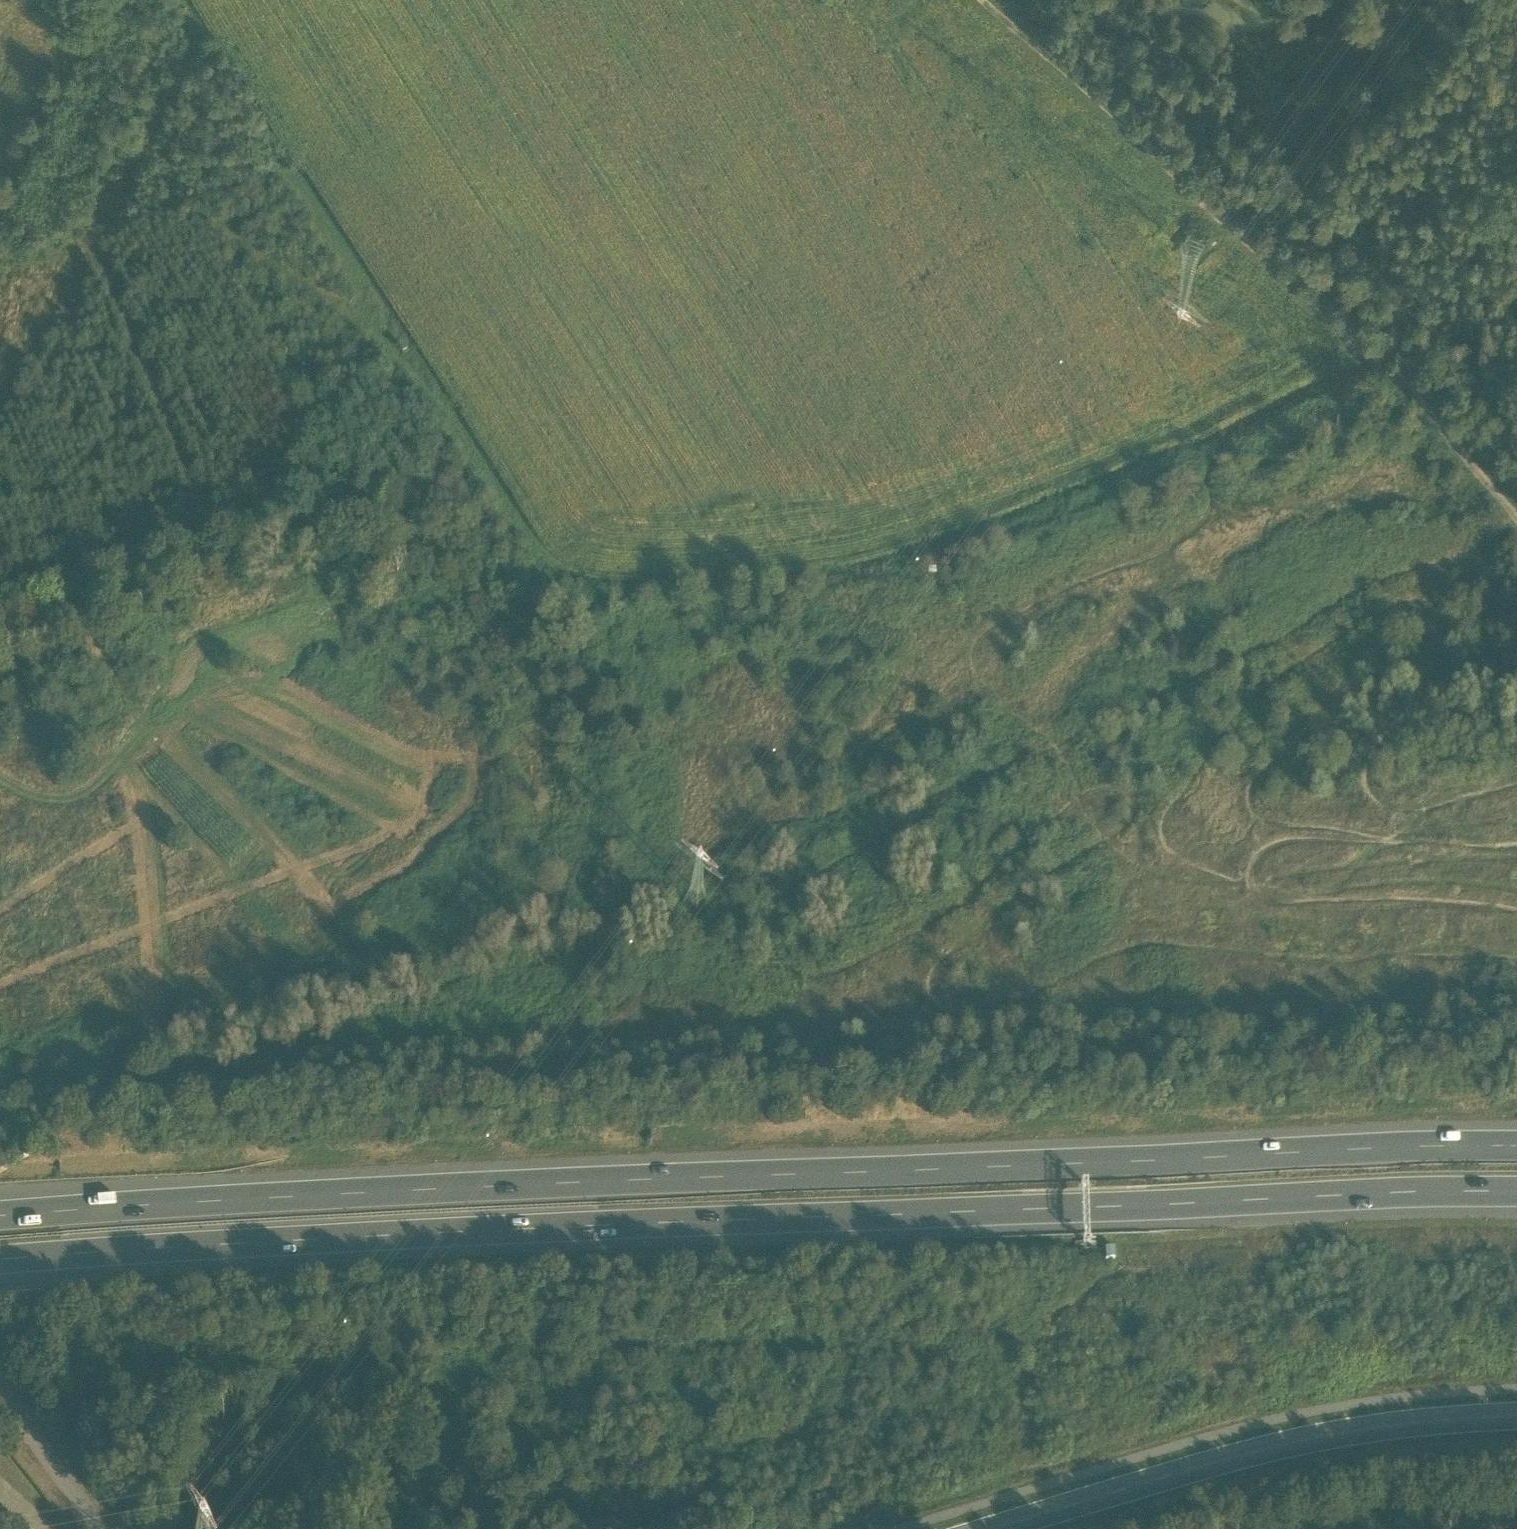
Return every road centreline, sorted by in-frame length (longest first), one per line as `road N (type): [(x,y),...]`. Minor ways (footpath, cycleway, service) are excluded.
road 1 (motorway): [(1516,1160),(1080,1166),(0,1221)]
road 2 (motorway): [(0,1265),(928,1216),(1516,1203)]
road 3 (track): [(983,0),(1377,369),(1516,529)]
road 4 (tertiary): [(996,1528),(1283,1444),(1380,1425),(1516,1415)]
road 5 (unclassified): [(98,1528),(0,1371)]

